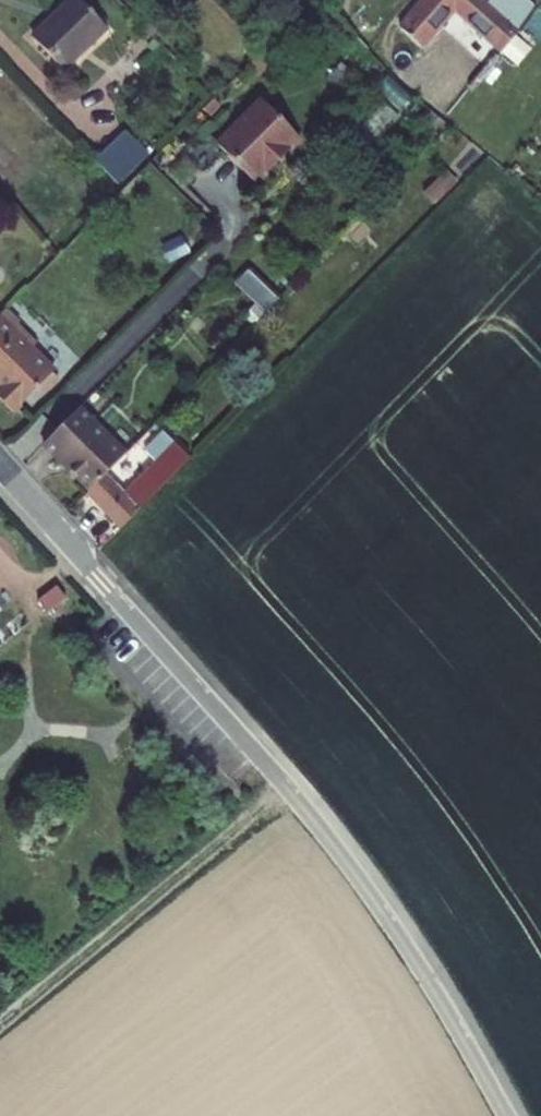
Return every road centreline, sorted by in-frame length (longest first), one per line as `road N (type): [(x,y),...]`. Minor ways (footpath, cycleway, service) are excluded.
road 1 (residential): [(0,463),(318,828),(439,993),(511,1115)]
road 2 (track): [(0,1023),(286,790)]

